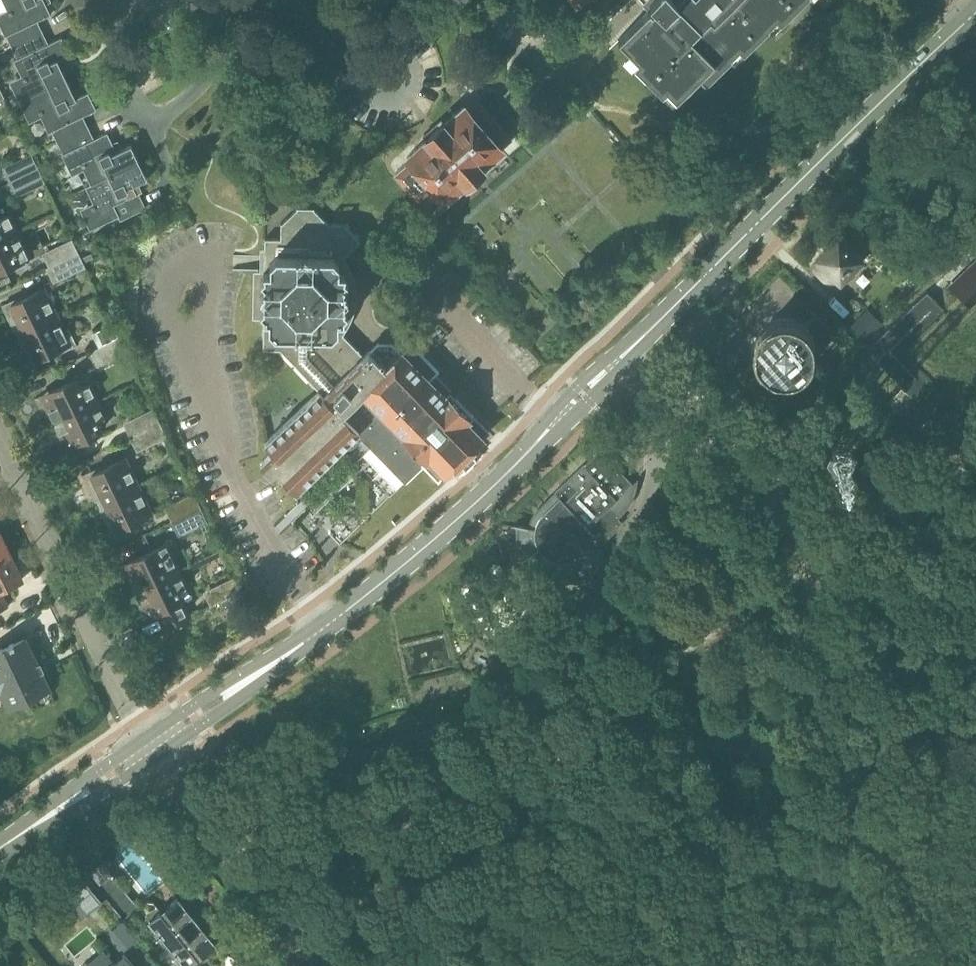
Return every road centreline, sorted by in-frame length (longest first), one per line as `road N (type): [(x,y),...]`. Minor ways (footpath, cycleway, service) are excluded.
road 1 (unclassified): [(615,369),(658,423),(649,488),(625,558),(585,625),(479,714),(420,740),(325,764),(213,779),(189,791)]
road 2 (tertiary): [(157,744),(421,550),(615,369)]
road 3 (tertiary): [(615,369),(975,30)]
road 4 (residential): [(157,744),(0,434)]
road 5 (residential): [(255,16),(183,102),(155,118),(137,105),(118,48),(127,16),(165,0)]
road 6 (residential): [(449,0),(385,54),(255,16)]
road 7 (tertiary): [(0,847),(157,744)]
road 8 (unclassified): [(305,937),(189,791)]

